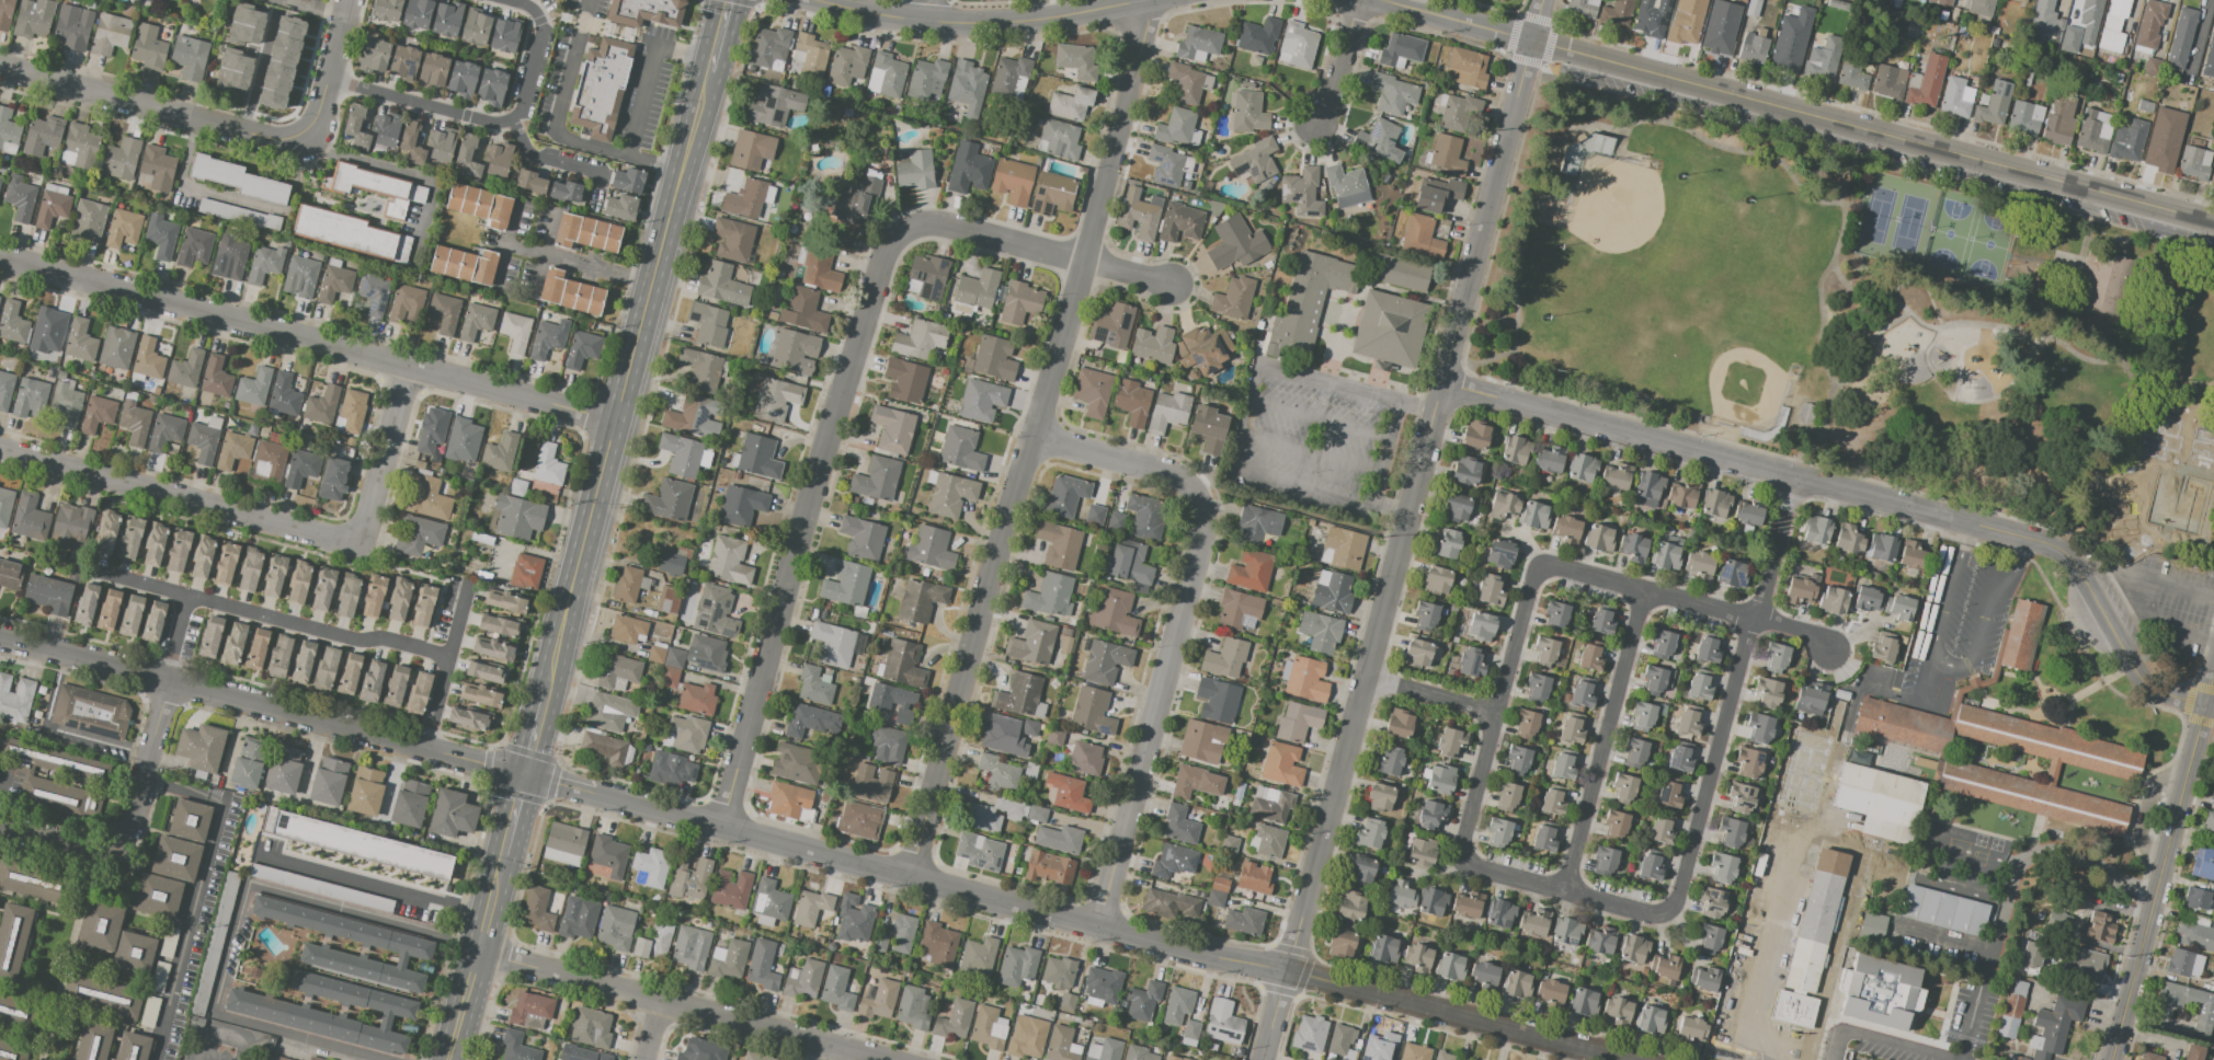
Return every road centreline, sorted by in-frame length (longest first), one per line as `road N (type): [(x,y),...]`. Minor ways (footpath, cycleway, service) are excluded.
road 1 (residential): [(1541,0),(1262,1059)]
road 2 (tertiary): [(1618,1059),(594,794)]
road 3 (residential): [(1149,1),(908,874)]
road 4 (residential): [(2209,704),(2173,694),(2148,670),(2075,558),(2056,546),(1440,381)]
road 5 (tertiary): [(2213,225),(1383,0)]
road 6 (residential): [(1081,263),(928,223),(900,235),(887,252),(719,827)]
road 7 (residential): [(619,424),(0,257)]
road 8 (secondary): [(709,78),(548,694)]
road 9 (residential): [(1097,925),(1206,519),(1200,497),(1173,475),(1031,436)]
road 10 (tertiary): [(527,775),(0,639)]
road 11 (residential): [(1665,913),(1676,900),(1796,476)]
road 12 (residential): [(881,1059),(481,953)]
road 13 (residential): [(362,544),(0,449)]
road 14 (residential): [(323,92),(312,123),(299,135),(271,140),(0,67)]
road 15 (tertiary): [(1153,0),(1003,23),(924,22),(818,0)]
road 16 (residential): [(1566,891),(1644,589)]
road 17 (residential): [(1464,860),(1533,579),(1543,567)]
road 18 (residential): [(1830,652),(1816,635),(1543,567)]
road 19 (residential): [(171,683),(134,816),(117,841),(85,850),(0,828)]
road 20 (secondary): [(506,855),(453,1059)]
road 21 (residential): [(1665,913),(1473,868),(1464,860)]
road 22 (tertiary): [(2209,704),(2158,892)]
road 23 (residential): [(414,369),(362,544)]
road 24 (tertiary): [(2158,892),(2113,1059)]
road 25 (residential): [(1498,714),(1362,676)]
road 26 (residential): [(1316,122),(1335,90),(1355,0)]

